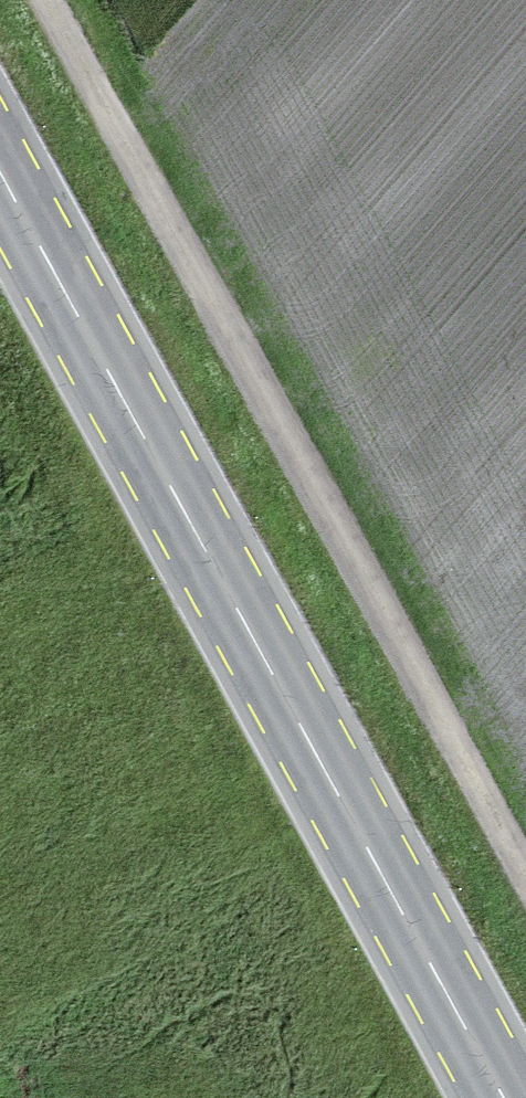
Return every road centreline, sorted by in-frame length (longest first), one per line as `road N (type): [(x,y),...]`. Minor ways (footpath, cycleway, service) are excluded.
road 1 (primary): [(504,1097),(0,173)]
road 2 (track): [(525,878),(47,0)]

